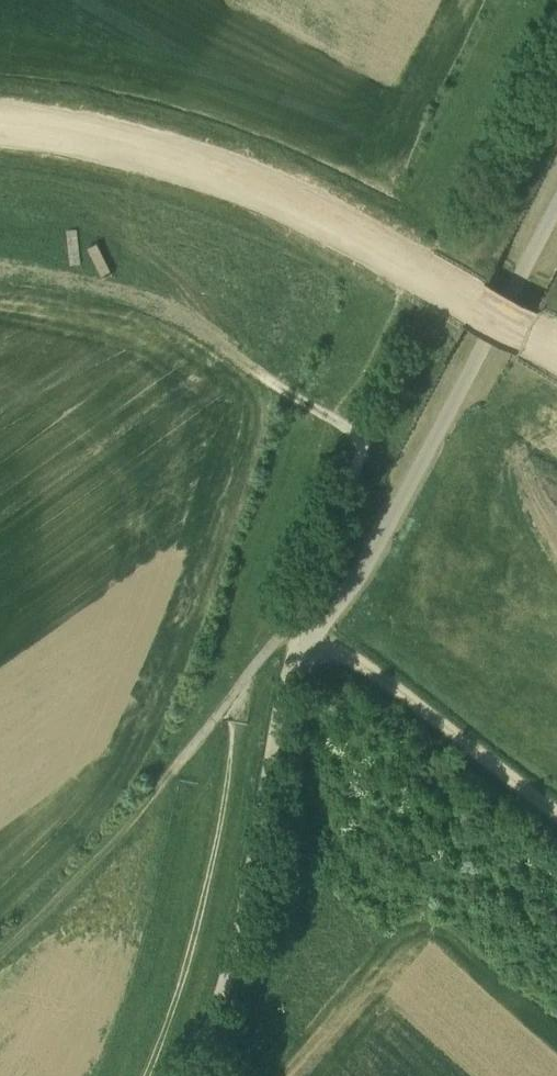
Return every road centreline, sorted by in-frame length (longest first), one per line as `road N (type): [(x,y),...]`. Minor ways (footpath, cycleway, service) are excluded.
road 1 (unclassified): [(190,1075),(232,957),(299,634),(332,615),(357,581),(556,206)]
road 2 (track): [(87,863),(270,646),(299,634),(331,526),(391,392)]
road 3 (track): [(244,681),(221,830),(180,987),(145,1075)]
road 4 (track): [(556,812),(314,629)]
road 5 (track): [(556,77),(471,243)]
road 6 (track): [(368,441),(253,371)]

